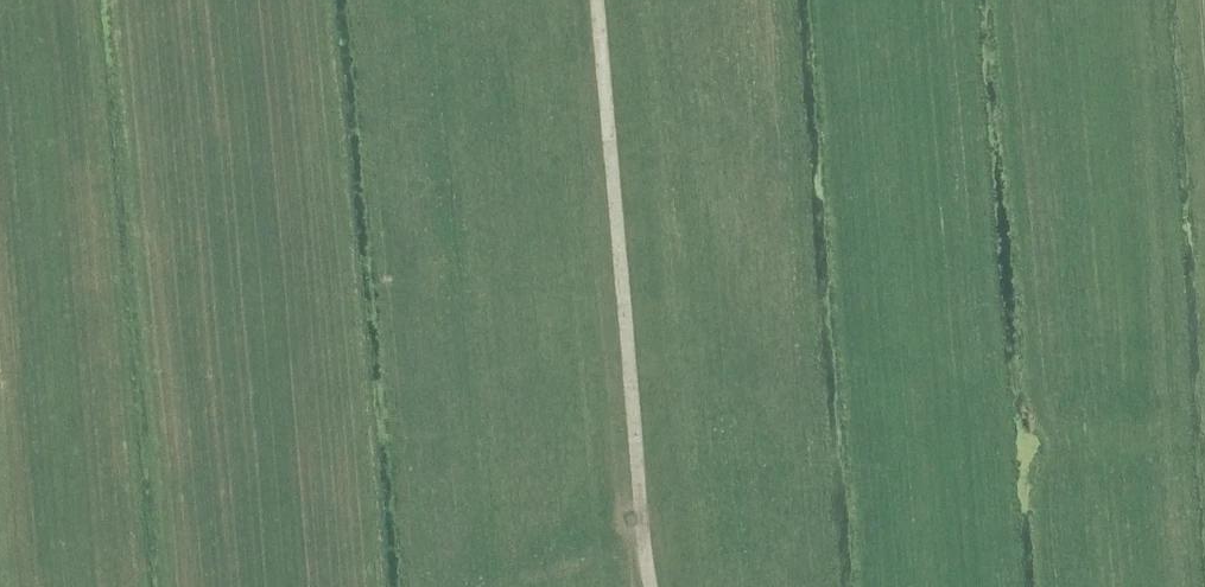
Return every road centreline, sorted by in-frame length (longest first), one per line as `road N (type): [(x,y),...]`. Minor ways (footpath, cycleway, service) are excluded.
road 1 (track): [(651,586),(592,0)]

